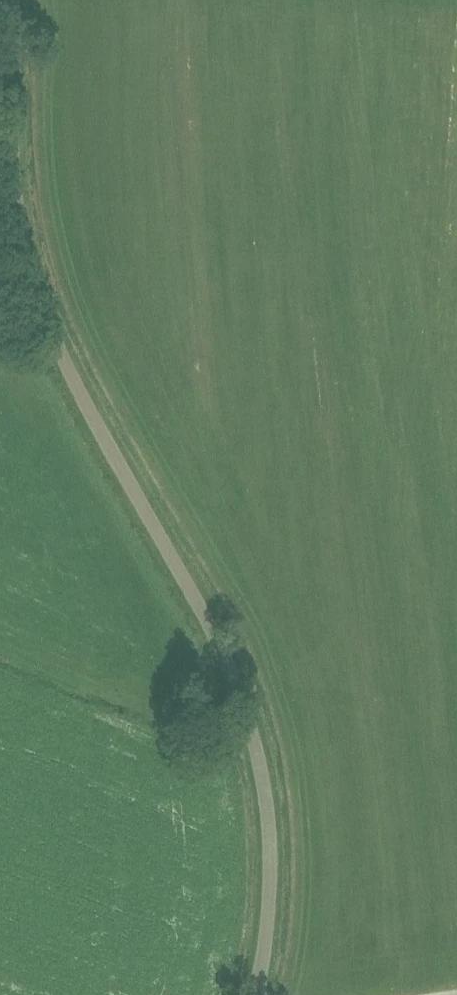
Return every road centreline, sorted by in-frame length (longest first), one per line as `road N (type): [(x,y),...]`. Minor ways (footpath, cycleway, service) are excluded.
road 1 (unclassified): [(254,994),(266,942),(270,839),(248,723),(214,634),(93,417),(37,296),(12,169),(14,0)]

